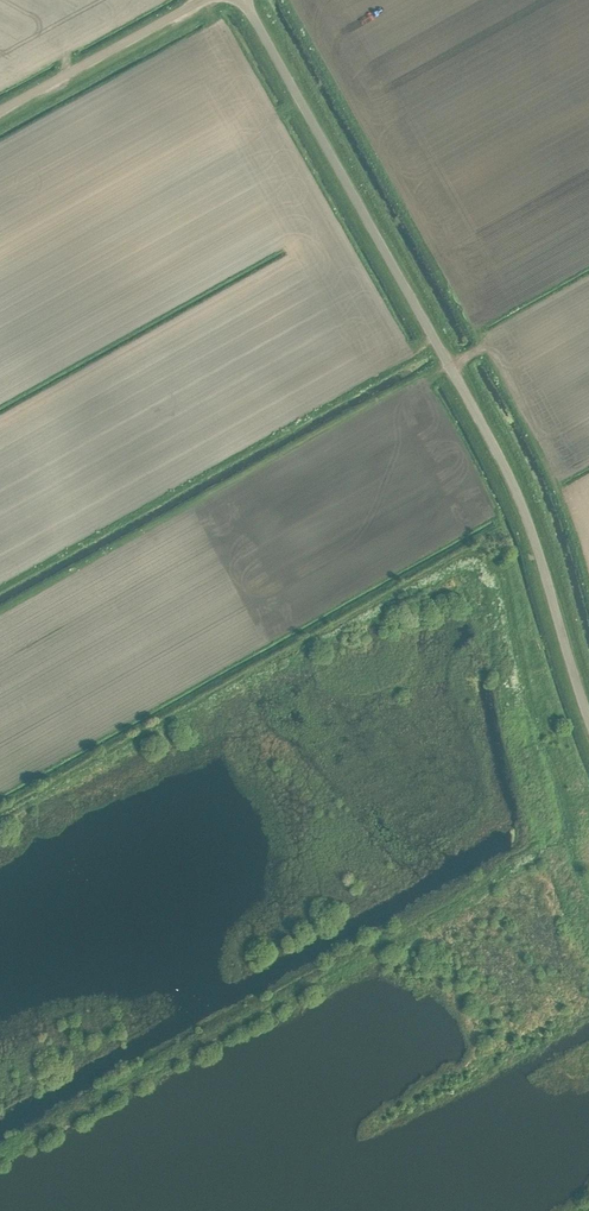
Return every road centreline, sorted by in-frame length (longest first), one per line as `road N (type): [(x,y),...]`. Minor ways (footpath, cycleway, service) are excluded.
road 1 (unclassified): [(588,719),(520,502),(243,0)]
road 2 (unclassified): [(0,112),(204,0)]

